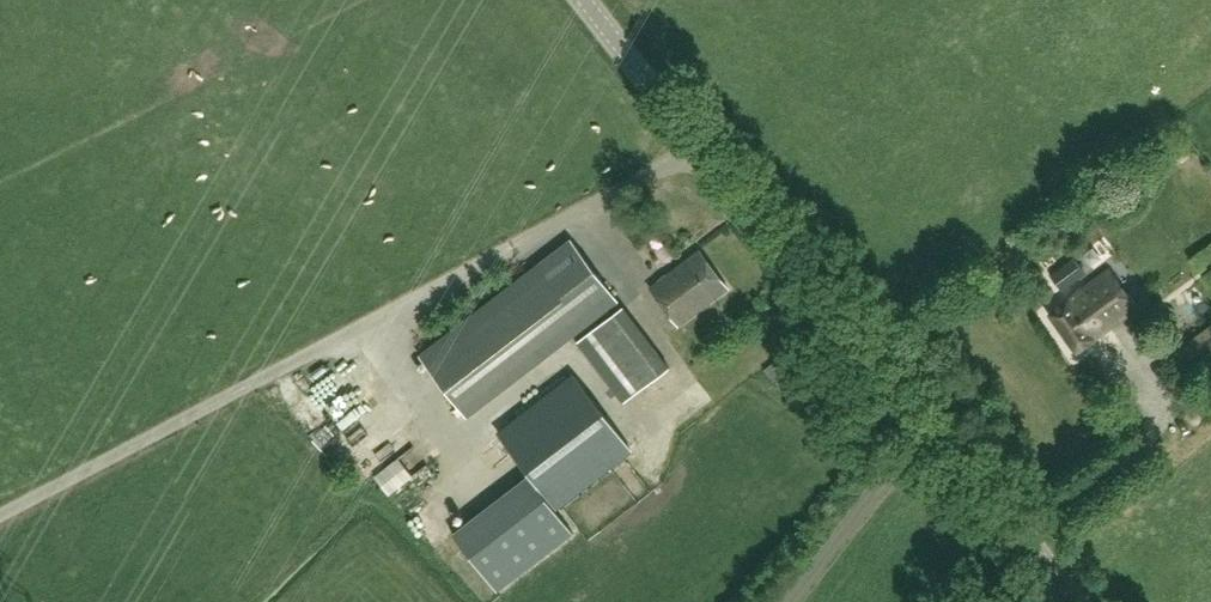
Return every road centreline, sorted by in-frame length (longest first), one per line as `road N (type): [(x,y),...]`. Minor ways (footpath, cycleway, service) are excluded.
road 1 (tertiary): [(1068,601),(583,0)]

